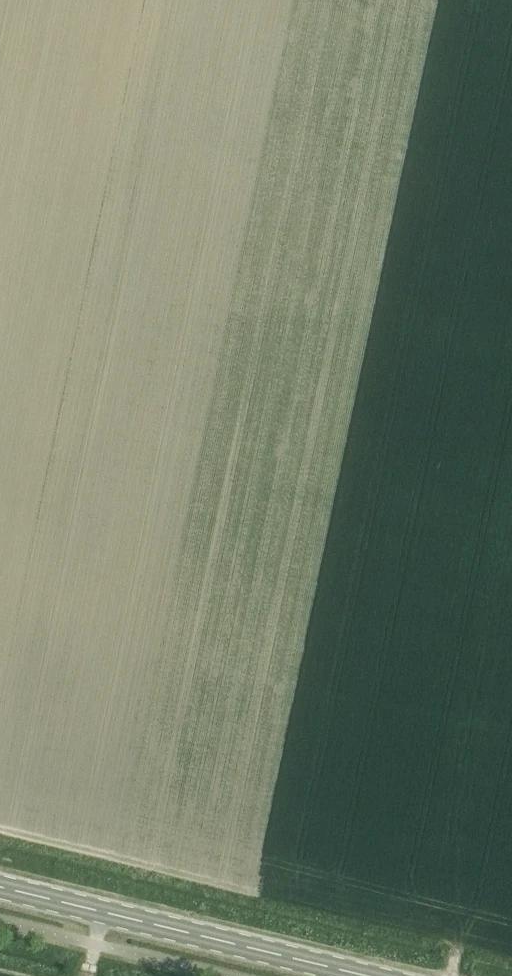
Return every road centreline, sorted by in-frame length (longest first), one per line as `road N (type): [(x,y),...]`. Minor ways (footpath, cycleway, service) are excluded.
road 1 (secondary): [(366,975),(0,888)]

